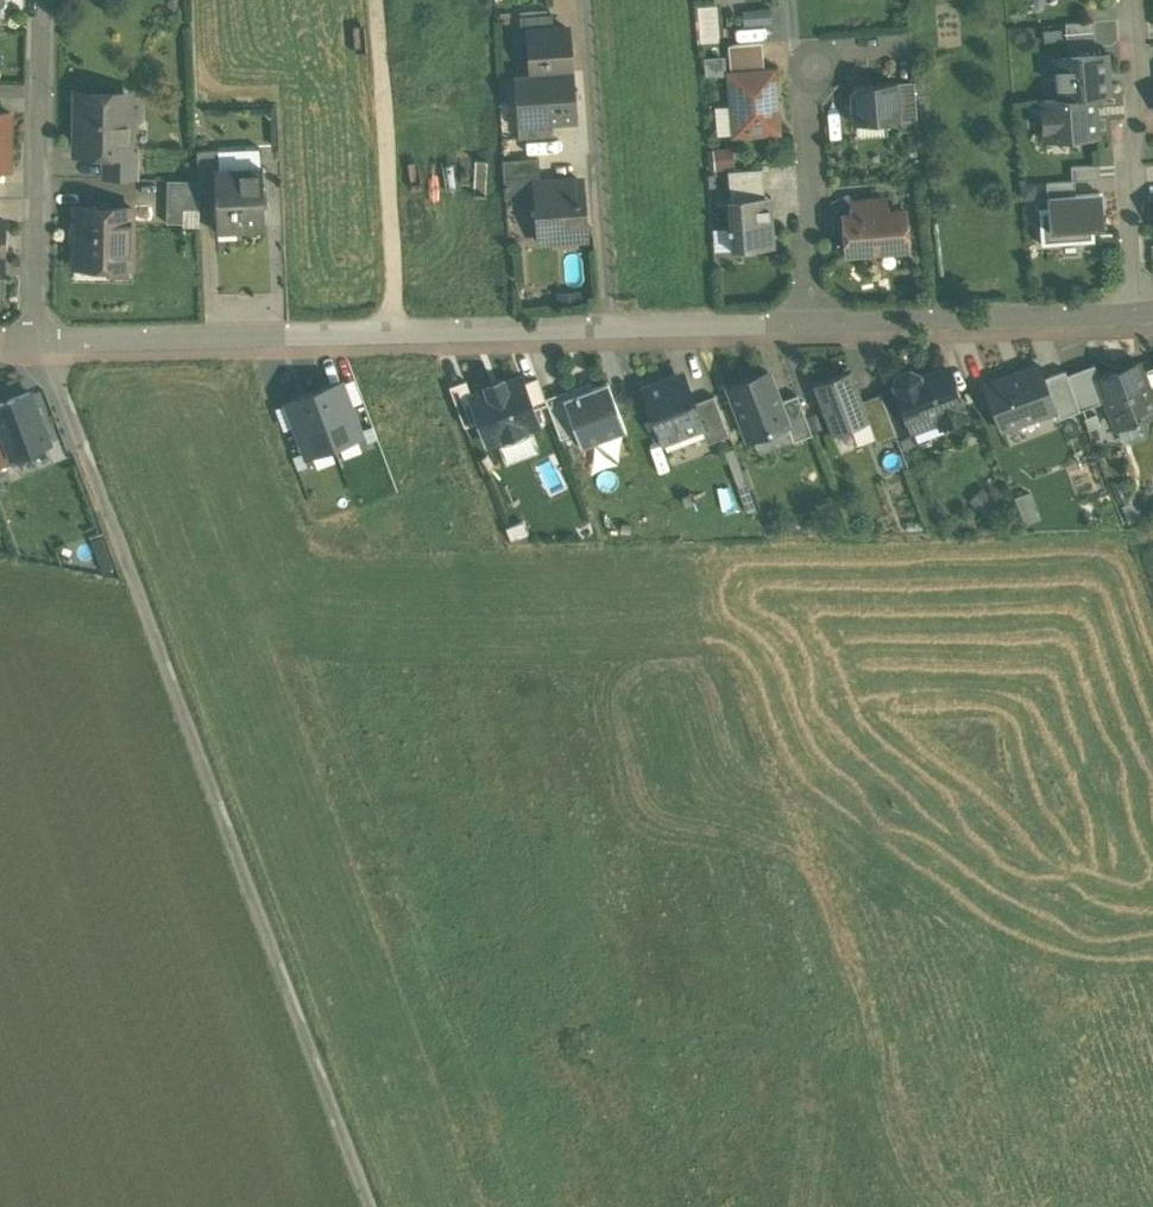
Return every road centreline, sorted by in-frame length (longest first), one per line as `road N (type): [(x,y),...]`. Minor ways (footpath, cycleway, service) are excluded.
road 1 (track): [(371,1206),(36,340)]
road 2 (residential): [(808,324),(36,340)]
road 3 (residential): [(808,324),(806,59),(910,45)]
road 4 (residential): [(36,340),(40,0)]
road 5 (residential): [(1133,315),(808,324)]
road 6 (residential): [(1135,0),(1133,315)]

